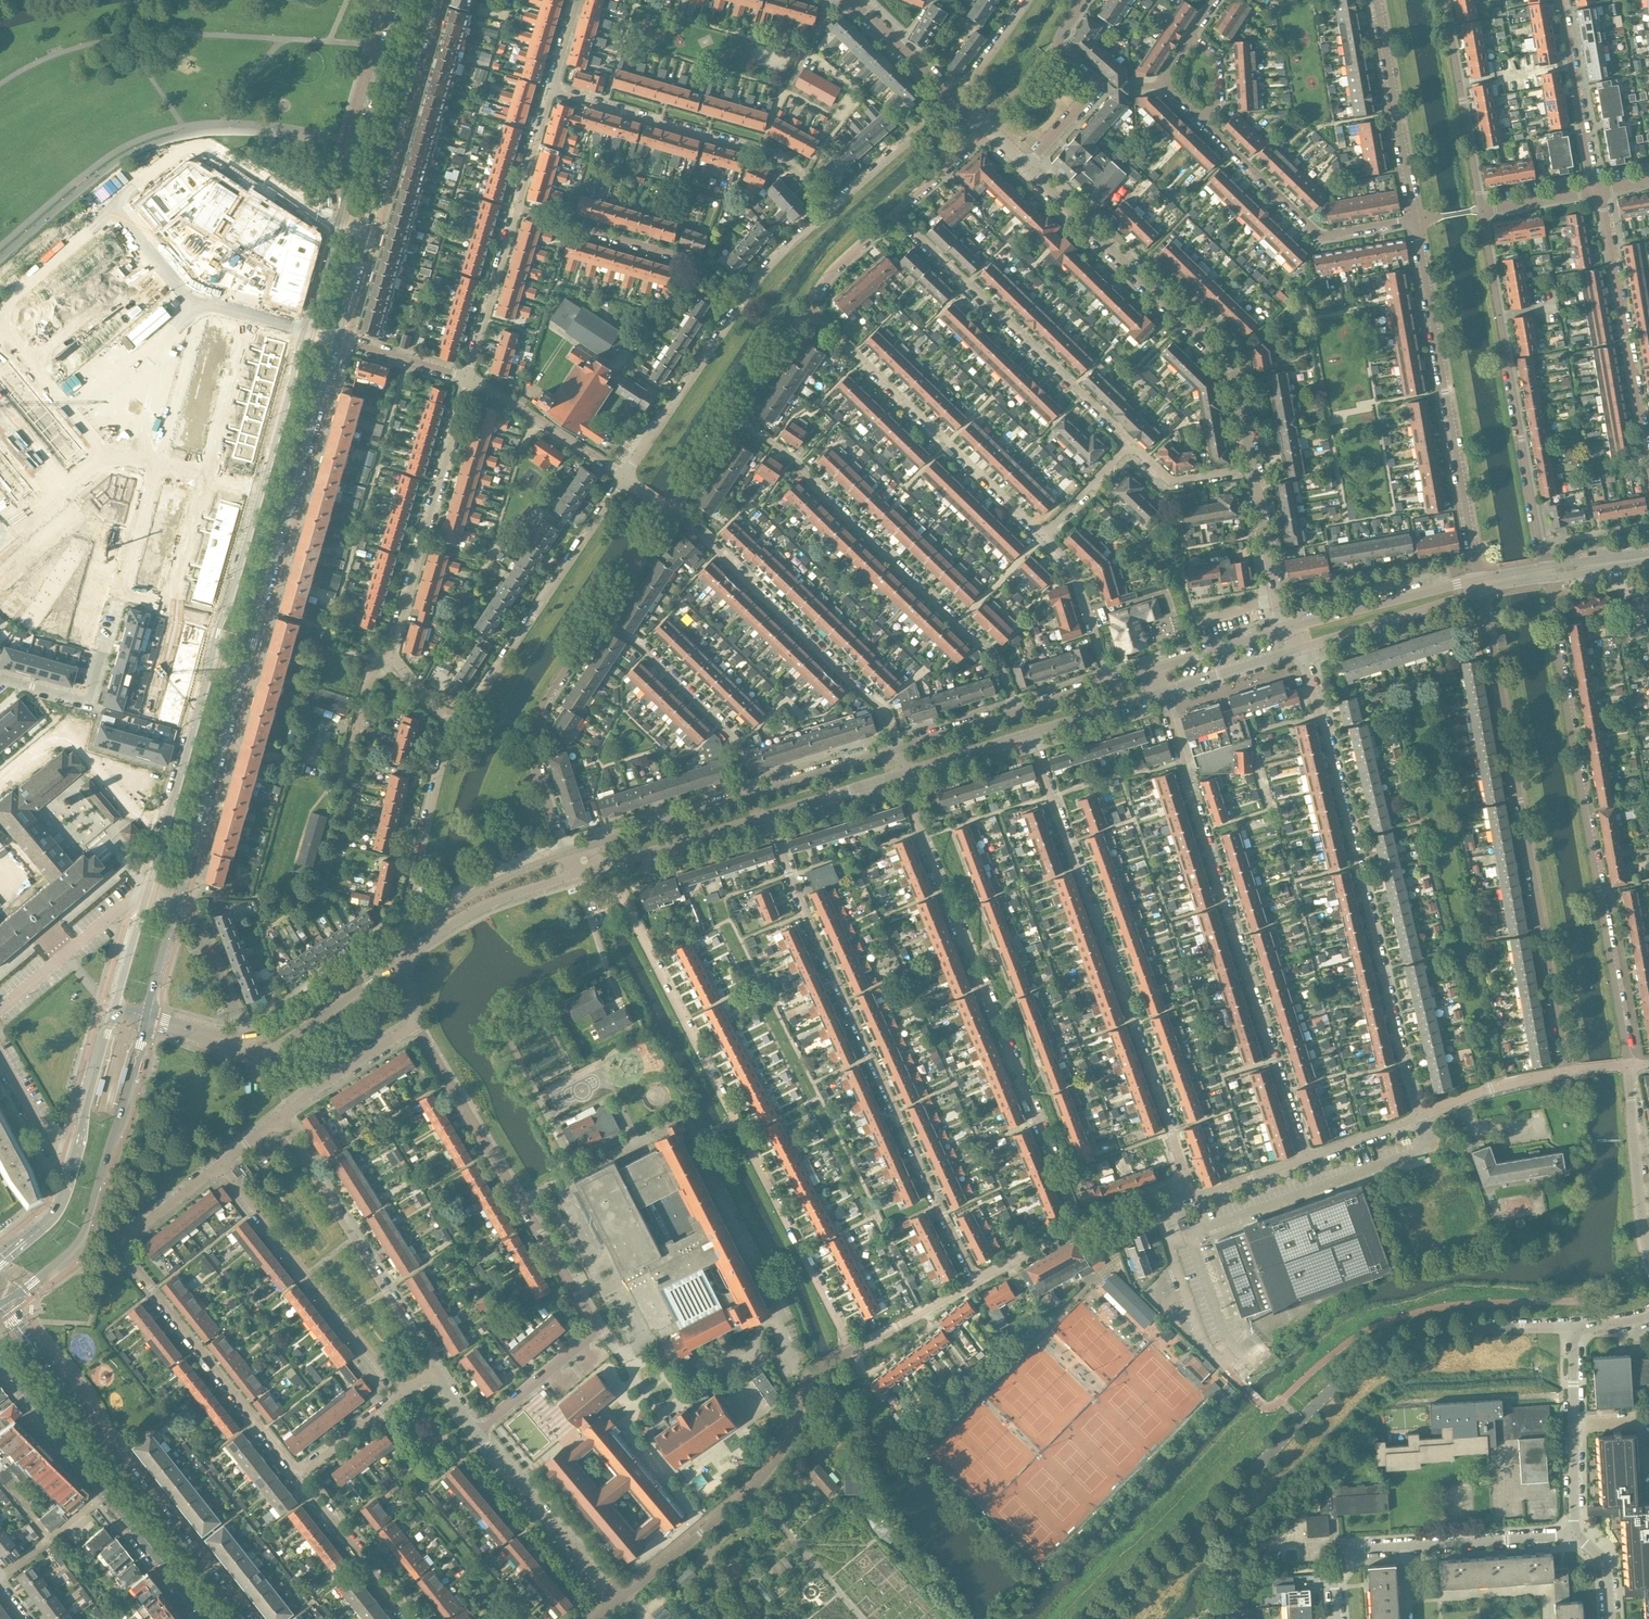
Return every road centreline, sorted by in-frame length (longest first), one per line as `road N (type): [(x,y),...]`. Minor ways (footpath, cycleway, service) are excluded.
road 1 (residential): [(1095,1618),(1360,1368),(1420,1339),(1468,1329),(1572,1326)]
road 2 (tertiary): [(179,896),(337,341)]
road 3 (residential): [(852,1348),(609,867)]
road 4 (residential): [(416,1023),(595,1323),(593,1336),(477,1433)]
road 5 (residential): [(769,815),(844,1000),(975,1280)]
road 6 (residential): [(1629,1065),(1546,573)]
road 7 (residential): [(1479,586),(1565,1071)]
road 8 (residential): [(1031,734),(1195,1197)]
road 9 (residential): [(1163,691),(1305,1161)]
road 10 (residential): [(1421,1119),(1299,649)]
road 11 (residential): [(1079,1224),(905,772)]
road 12 (residential): [(1018,713),(1000,665),(791,459),(730,413)]
road 13 (tertiary): [(261,491),(148,890)]
road 14 (residential): [(219,1166),(122,1251),(298,1475)]
road 15 (residential): [(1027,166),(1227,362),(1253,467)]
road 16 (residential): [(468,377),(392,651),(456,729)]
road 17 (residential): [(1415,221),(1479,586)]
road 18 (residential): [(1546,573),(1482,211)]
road 19 (tertiary): [(244,1618),(19,1329)]
road 20 (tertiary): [(337,341),(432,0)]
road 21 (residential): [(617,1600),(750,1490),(785,1443),(814,1372),(852,1348)]
road 22 (tertiary): [(400,0),(306,328)]
road 23 (residential): [(673,510),(884,710),(898,750)]
road 24 (residential): [(1131,444),(897,218)]
road 25 (residential): [(807,309),(1040,536)]
road 26 (tertiary): [(21,1290),(86,1226),(148,1017)]
road 27 (residential): [(552,91),(776,157),(830,210)]
road 28 (residential): [(624,476),(456,729)]
road 29 (residential): [(434,1369),(277,1118)]
road 30 (residential): [(219,1166),(401,1394)]
road 31 (residential): [(1596,190),(1648,471)]
road 32 (residential): [(565,855),(538,767),(539,735),(548,704),(603,617)]
road 33 (residential): [(1204,125),(1320,237),(1415,221)]
road 34 (residential): [(745,297),(674,254),(518,209)]
road 35 (residential): [(748,796),(728,733),(603,617)]
road 36 (residential): [(306,328),(188,294),(119,211)]
road 37 (residential): [(1377,0),(1415,221)]
road 38 (residential): [(456,729),(432,786),(401,940)]
road 39 (residential): [(477,1433),(617,1600)]
road 40 (residential): [(745,297),(624,476)]
road 41 (residential): [(1482,211),(1445,0)]
road 42 (residential): [(1573,1535),(1572,1326)]
road 43 (tertiary): [(1479,586),(1450,586),(1289,629)]
road 44 (residential): [(1559,0),(1596,190)]
road 45 (tertiary): [(1299,649),(1479,586)]
road 46 (residential): [(1648,1254),(1629,1065)]
road 47 (residential): [(148,890),(0,1009)]
road 48 (tertiary): [(403,961),(475,910),(571,877)]
road 49 (tertiary): [(565,855),(467,895),(401,940)]
road 50 (residential): [(624,476),(468,377)]
road 51 (residential): [(411,1618),(298,1475)]
road 52 (tertiary): [(251,1049),(288,1044),(403,961)]
road 53 (tertiary): [(401,940),(250,1035)]
road 54 (residential): [(518,209),(468,377)]
road 55 (residential): [(1225,1370),(1208,1352),(1156,1212)]
road 56 (residential): [(1400,1543),(1573,1535)]
road 57 (tertiary): [(306,328),(261,491)]
road 58 (residential): [(416,1023),(277,1118)]
road 59 (tertiary): [(609,867),(769,815)]
road 60 (residential): [(1040,536),(1075,573),(1111,684)]
road 61 (residential): [(955,99),(830,210)]
road 62 (residential): [(1253,467),(1276,600),(1289,629)]
road 63 (tertiary): [(0,1362),(104,1492)]
road 64 (tertiary): [(114,1007),(72,1167)]
road 65 (residential): [(105,453),(0,326)]
road 66 (tertiary): [(104,1492),(204,1618)]
road 67 (tertiary): [(898,750),(748,796)]
road 68 (tertiary): [(748,796),(600,844)]
road 69 (residential): [(1421,1119),(1565,1071)]
road 70 (residential): [(955,99),(846,0)]
road 71 (tertiary): [(1289,629),(1150,671)]
road 72 (tertiary): [(769,815),(905,772)]
road 73 (tertiary): [(1163,691),(1299,649)]
road 74 (residential): [(156,461),(119,597)]
road 75 (residential): [(852,1348),(975,1280)]
road 76 (residential): [(1253,467),(1169,482),(1131,444)]
road 77 (tertiary): [(1031,734),(1163,691)]
road 78 (residential): [(468,377),(337,341)]
road 79 (residential): [(0,1576),(104,1492)]
road 80 (residential): [(0,1058),(61,1162),(72,1167)]
road 81 (tertiary): [(905,772),(1031,734)]
road 82 (residential): [(1548,1618),(1546,1588),(1445,1595)]
road 83 (residential): [(298,1475),(401,1394)]
road 84 (residential): [(1040,536),(1131,444)]
road 85 (residential): [(730,413),(807,309)]
road 86 (residential): [(8,537),(105,453)]
road 87 (residential): [(807,309),(897,218)]
road 88 (residential): [(603,617),(673,510)]
road 89 (residential): [(897,218),(989,130)]
road 90 (tertiary): [(1018,713),(898,750)]
road 91 (residential): [(1336,1618),(1333,1570),(1357,1546),(1400,1543)]
road 92 (tertiary): [(148,1017),(179,896)]
road 93 (residential): [(1305,1161),(1421,1119)]
road 94 (tertiary): [(72,1167),(49,1222),(0,1262)]
road 95 (residential): [(552,91),(518,209)]
road 96 (tertiary): [(148,890),(114,1007)]
road 97 (residential): [(830,210),(745,297)]
road 98 (residential): [(1025,0),(955,99)]
road 99 (residential): [(0,784),(77,721),(87,703)]

